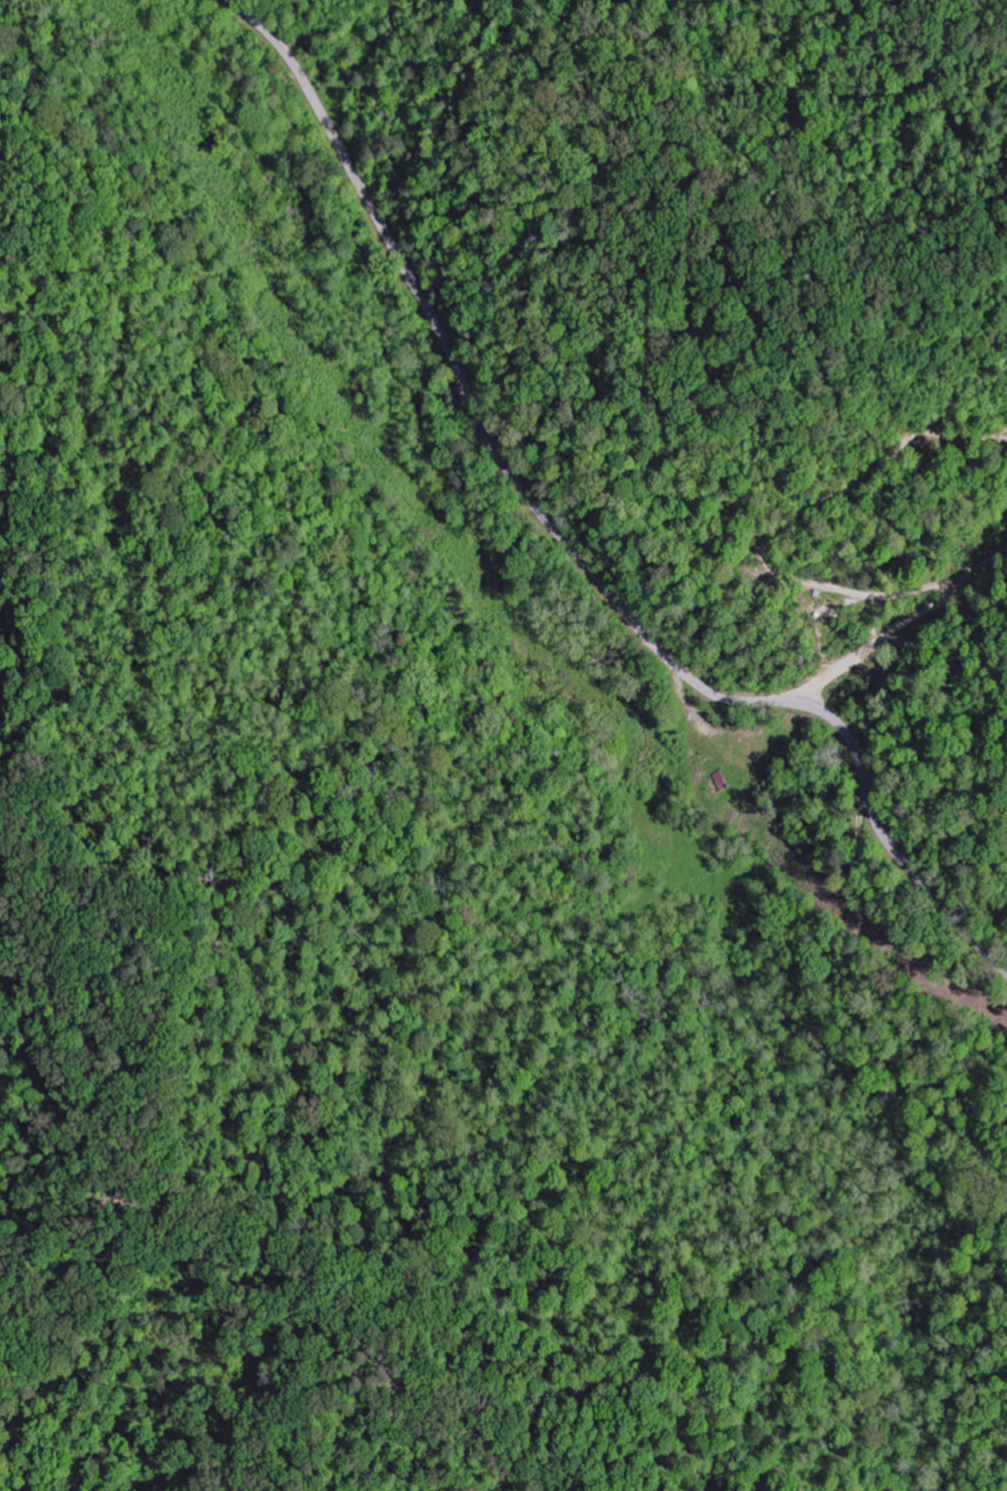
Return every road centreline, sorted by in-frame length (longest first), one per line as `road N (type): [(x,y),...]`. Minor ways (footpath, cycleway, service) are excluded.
road 1 (residential): [(1006,970),(956,925),(882,835),(843,726),(815,707),(732,700),(686,676),(541,514),(492,447),(448,346),(316,103),(274,40),(229,0)]

